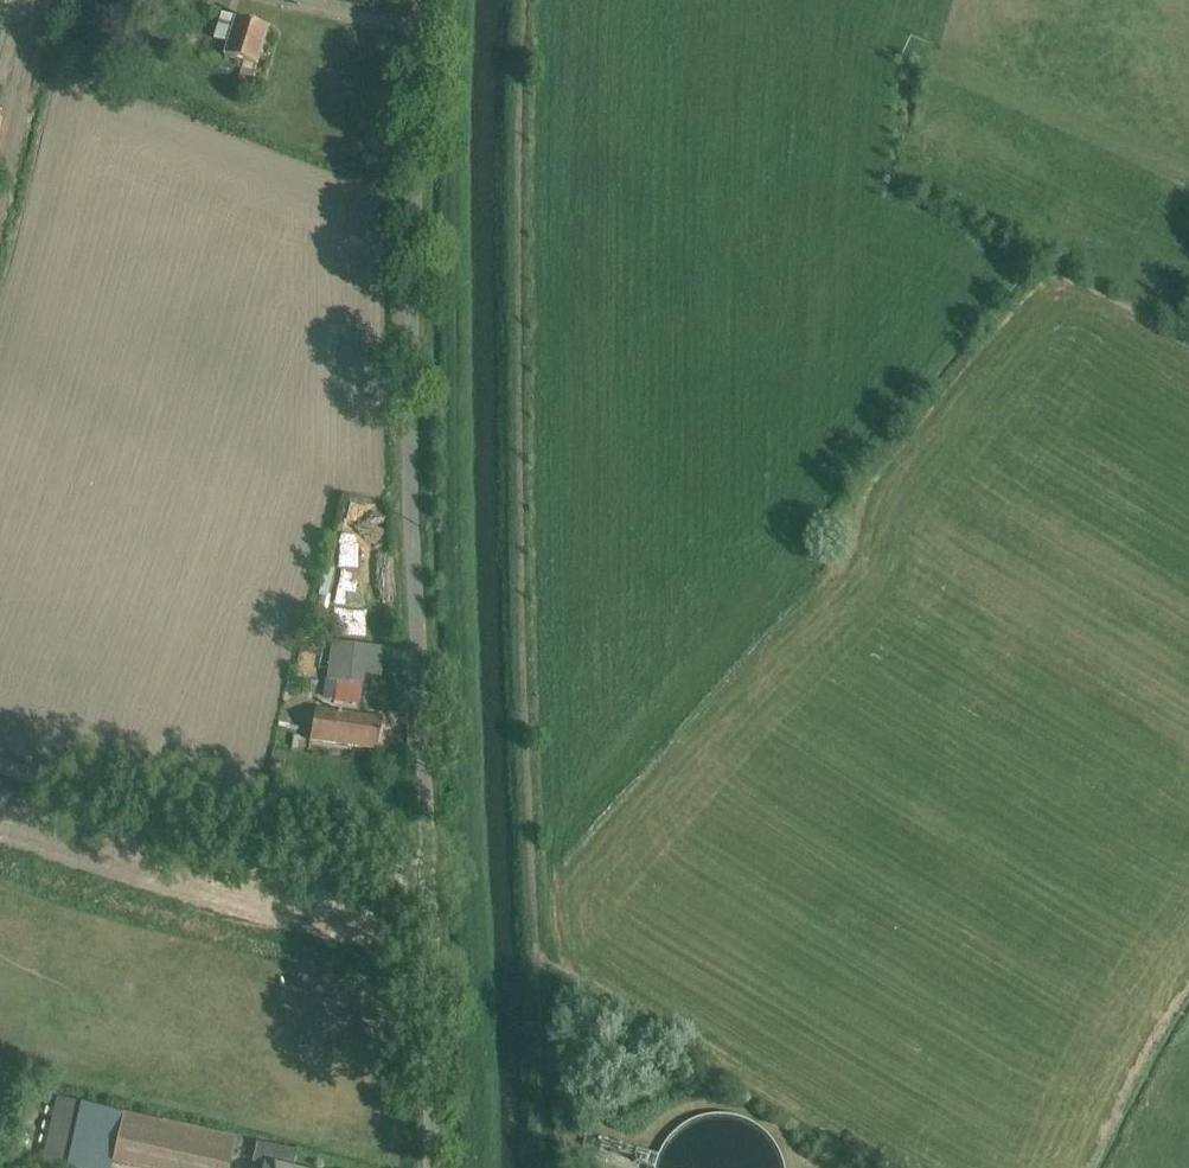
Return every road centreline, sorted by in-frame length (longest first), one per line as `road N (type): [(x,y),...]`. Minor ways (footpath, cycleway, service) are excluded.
road 1 (unclassified): [(425,0),(411,300),(423,891)]
road 2 (unclassified): [(0,763),(423,891)]
road 3 (unclassified): [(423,891),(430,1167)]

